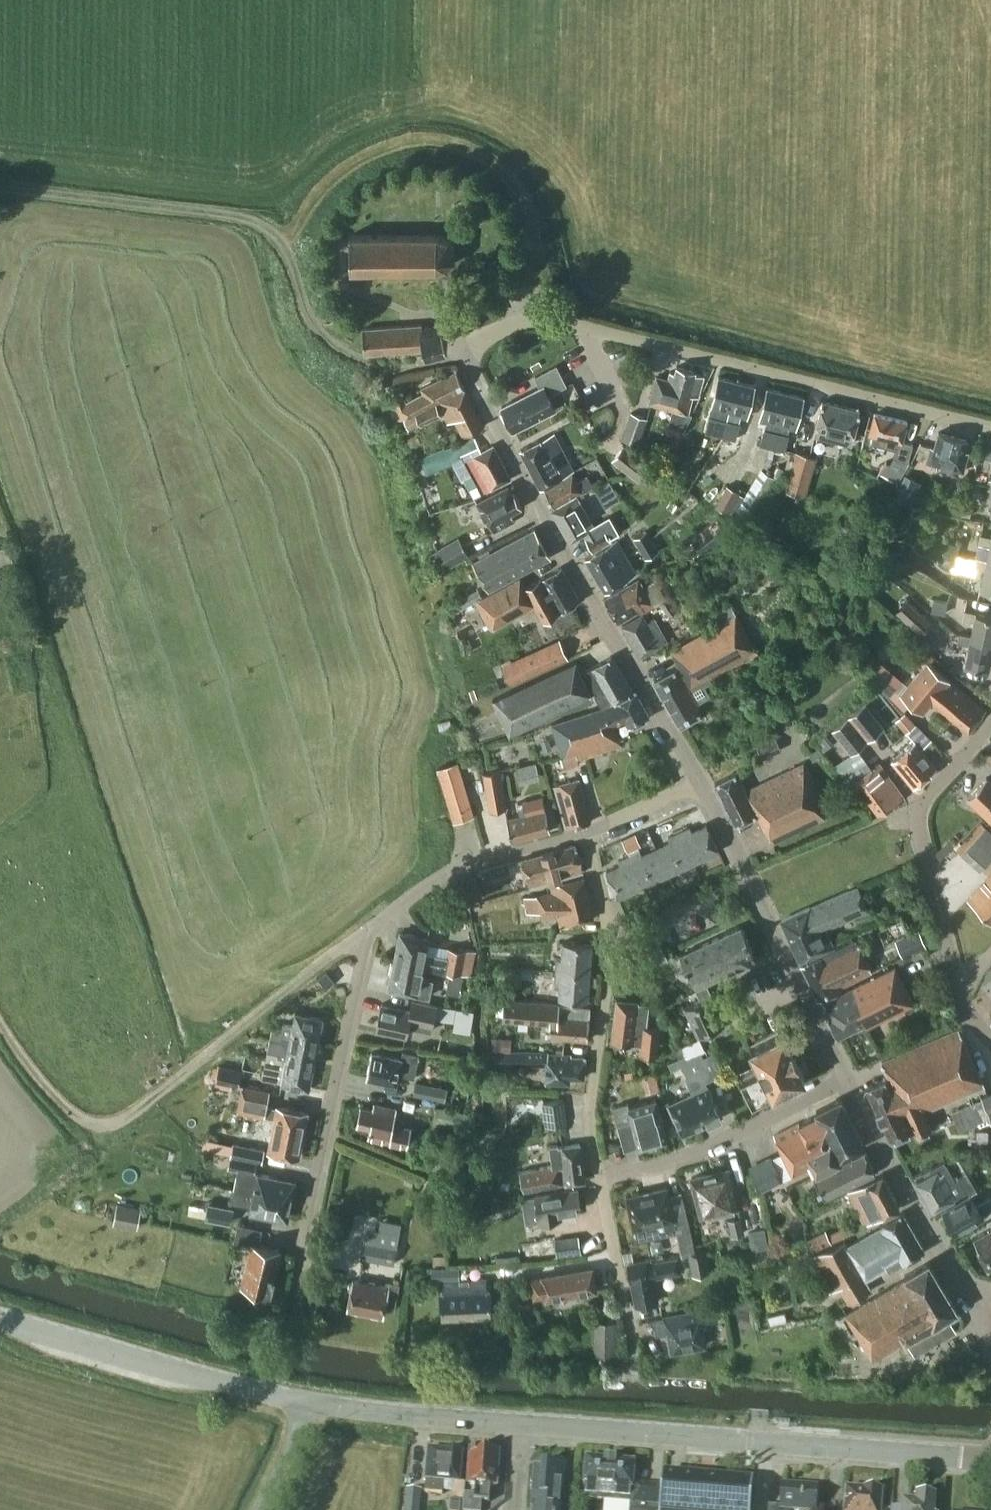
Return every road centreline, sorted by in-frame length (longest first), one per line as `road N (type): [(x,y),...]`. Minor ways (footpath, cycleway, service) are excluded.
road 1 (tertiary): [(990,1458),(310,1405),(0,1320)]
road 2 (residential): [(990,430),(556,319),(525,319),(460,350)]
road 3 (residential): [(460,350),(383,366),(343,352),(309,318),(290,253),(265,224),(0,189)]
road 4 (residential): [(460,350),(569,560),(701,783)]
road 5 (residential): [(290,1321),(366,931)]
road 6 (residential): [(990,1041),(958,988),(918,818),(920,801),(990,725)]
road 7 (residential): [(599,1176),(589,1118),(610,948),(585,831)]
road 8 (residential): [(701,783),(845,1080)]
road 9 (residential): [(845,1080),(965,1287),(990,1297)]
road 10 (residential): [(599,1176),(673,1163),(845,1080)]
road 11 (residential): [(366,931),(474,862),(585,831)]
road 12 (residential): [(366,931),(190,1068)]
road 13 (residential): [(639,1370),(599,1176)]
road 14 (residential): [(585,831),(701,783)]

